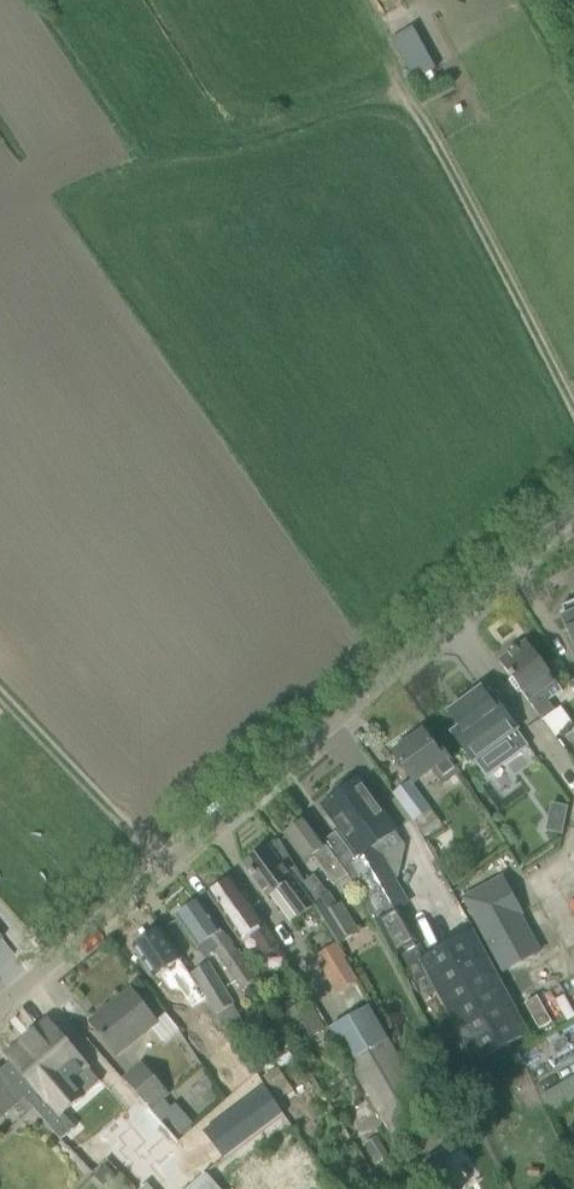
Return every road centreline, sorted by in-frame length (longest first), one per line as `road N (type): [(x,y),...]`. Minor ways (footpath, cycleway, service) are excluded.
road 1 (residential): [(573,522),(0,1001)]

